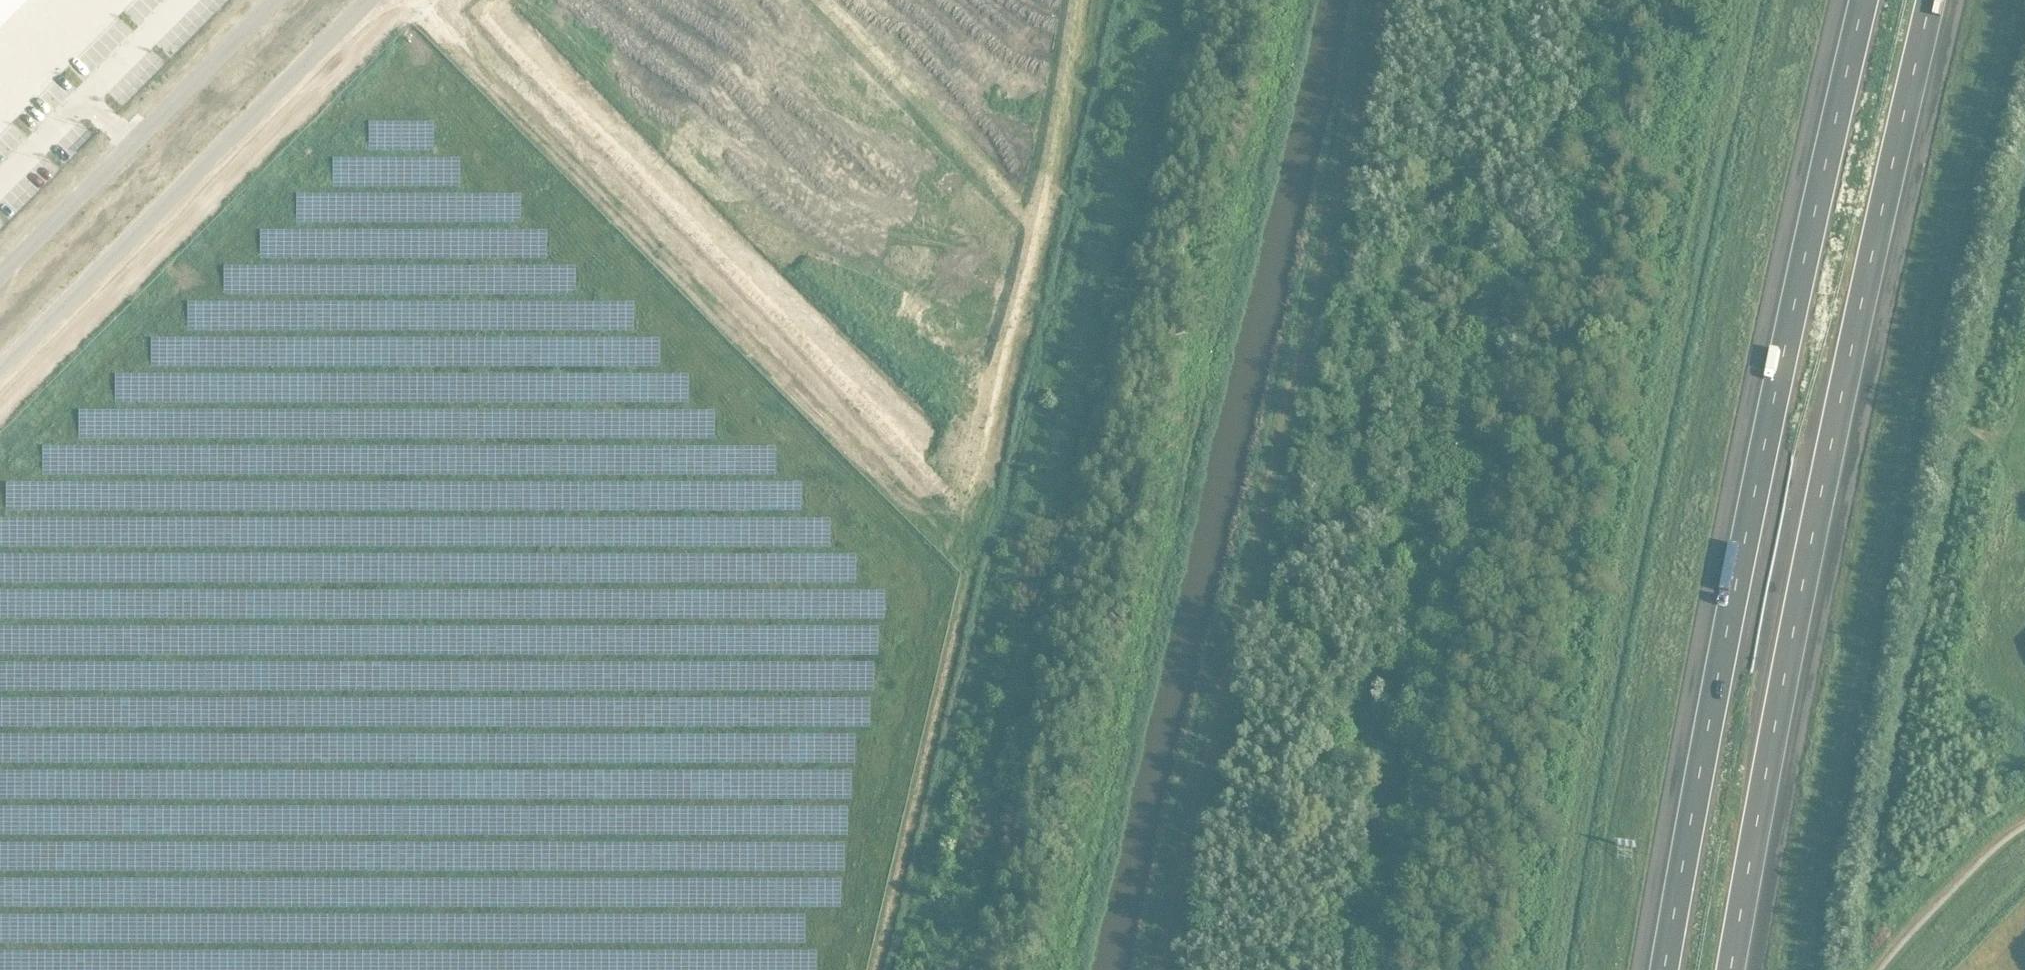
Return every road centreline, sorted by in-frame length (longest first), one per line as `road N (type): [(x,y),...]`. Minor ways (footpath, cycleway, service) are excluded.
road 1 (motorway): [(1735,969),(1840,420),(1937,0)]
road 2 (motorway): [(1860,0),(1783,329),(1660,969)]
road 3 (unclassified): [(0,375),(373,0)]
road 4 (unclassified): [(277,0),(0,276)]

